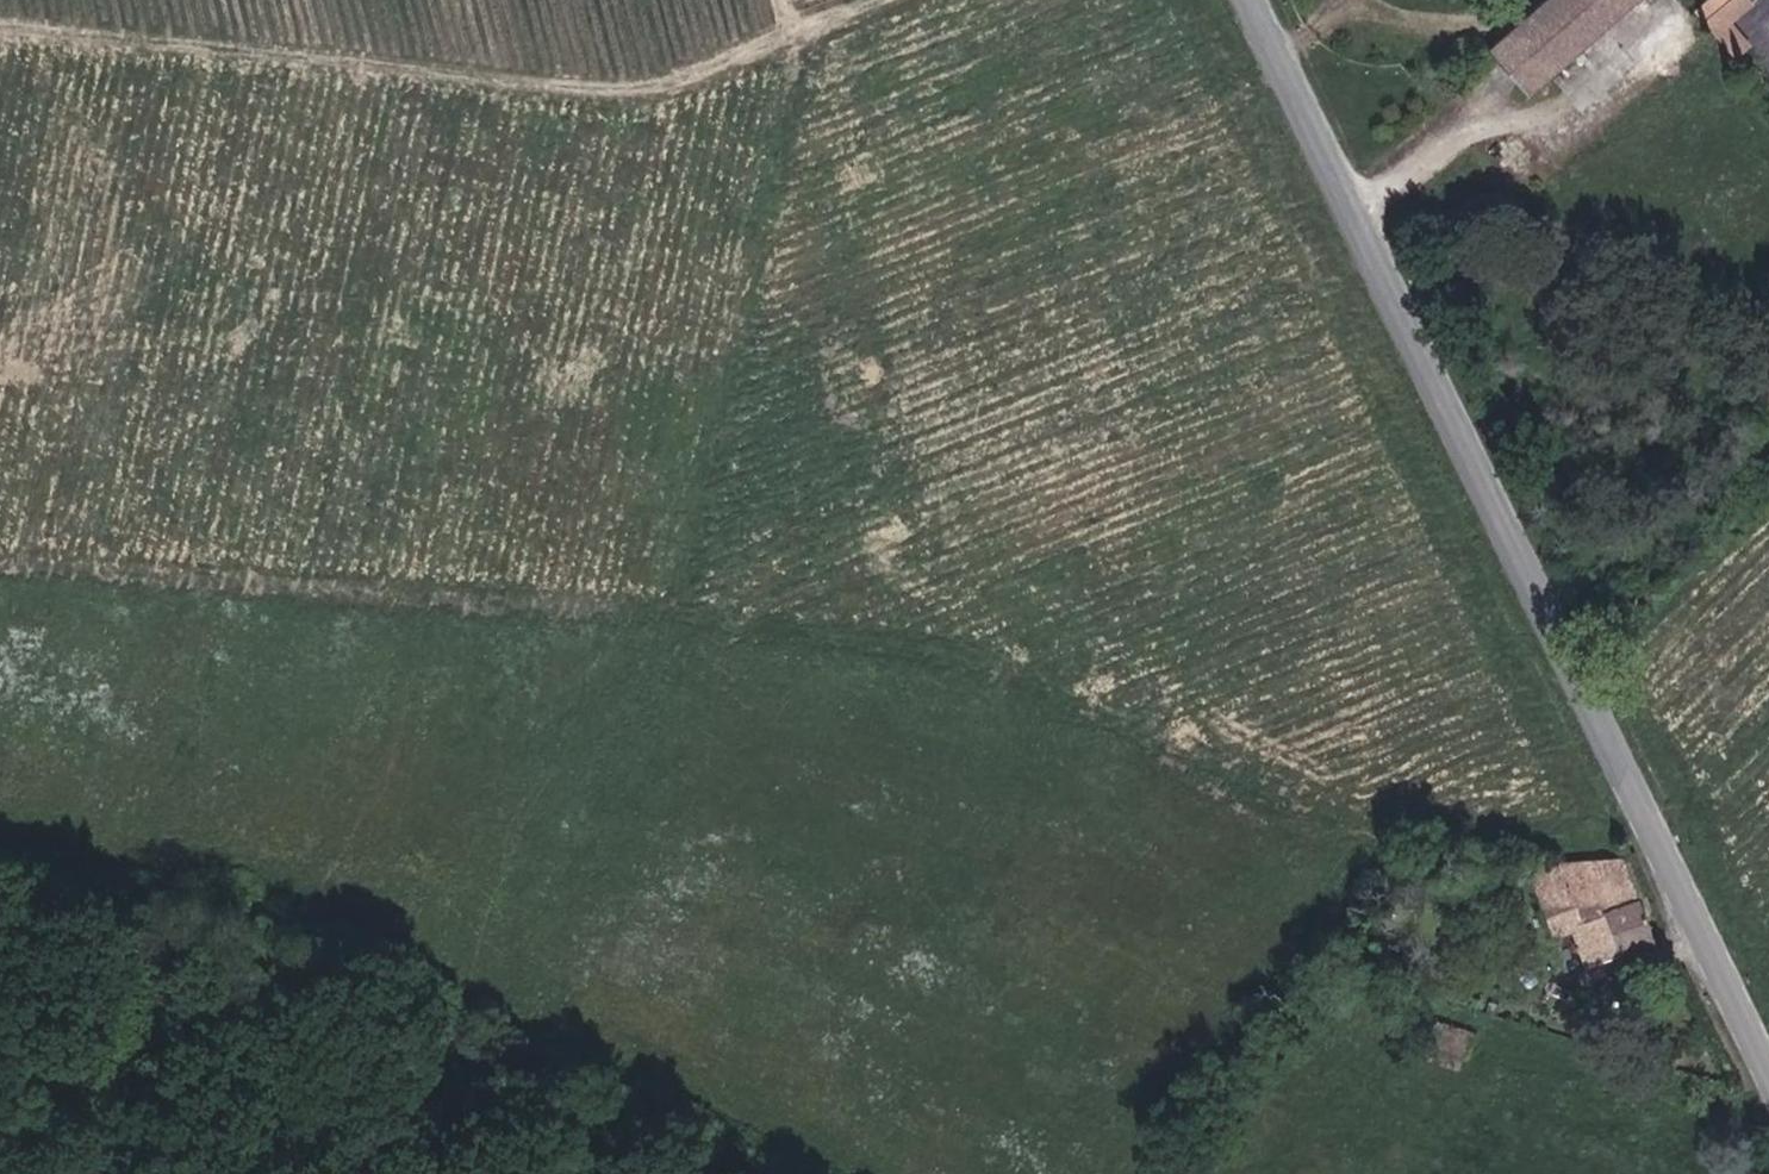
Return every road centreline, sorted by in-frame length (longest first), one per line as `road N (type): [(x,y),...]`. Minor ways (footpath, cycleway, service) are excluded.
road 1 (tertiary): [(1768,1046),(1262,0)]
road 2 (track): [(0,28),(645,90),(893,0)]
road 3 (track): [(788,0),(811,32),(681,609)]

